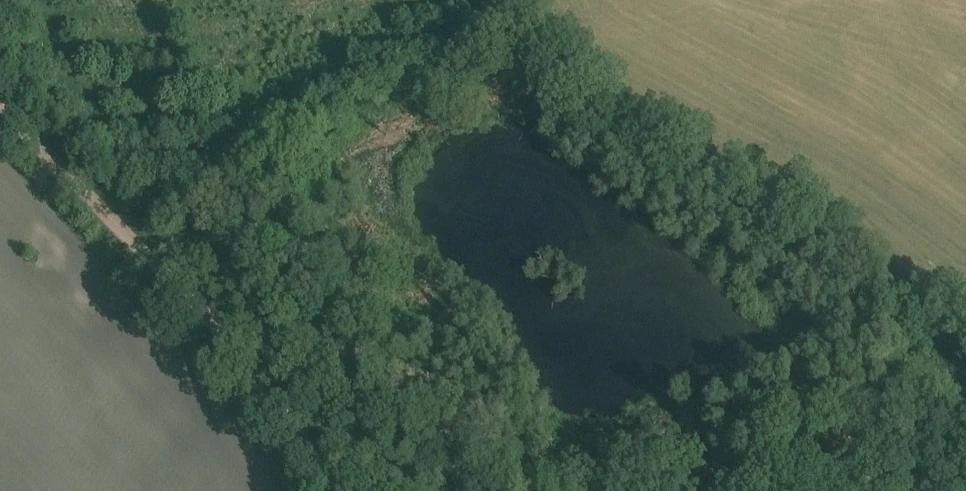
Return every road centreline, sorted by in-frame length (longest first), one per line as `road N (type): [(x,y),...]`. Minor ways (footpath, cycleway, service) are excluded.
road 1 (track): [(328,490),(290,423),(218,328),(0,107)]

